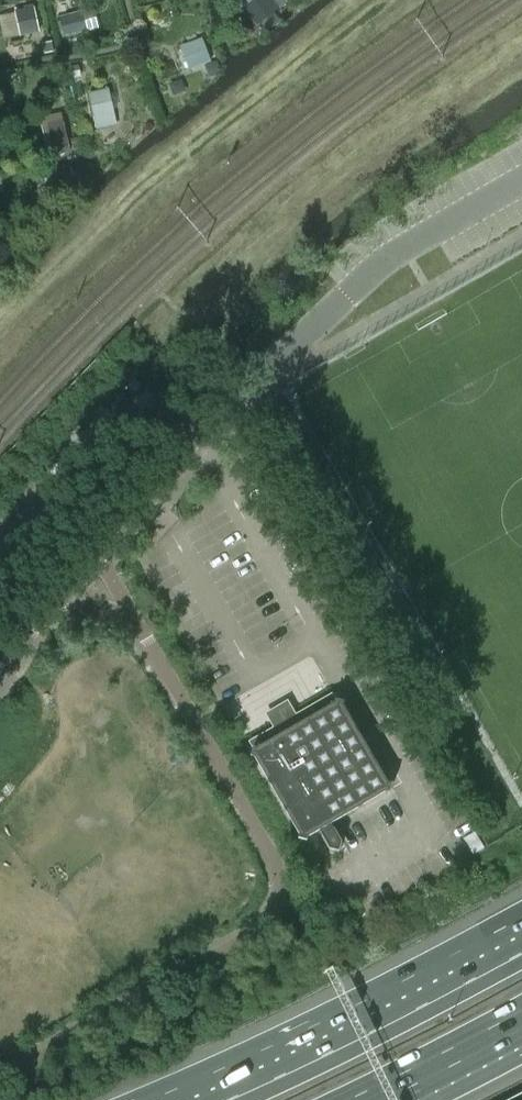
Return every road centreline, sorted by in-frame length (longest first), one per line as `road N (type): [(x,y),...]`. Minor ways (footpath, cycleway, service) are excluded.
road 1 (motorway): [(521,943),(208,1099)]
road 2 (unclassified): [(0,663),(137,487),(218,404)]
road 3 (motorway): [(360,1099),(521,1017)]

